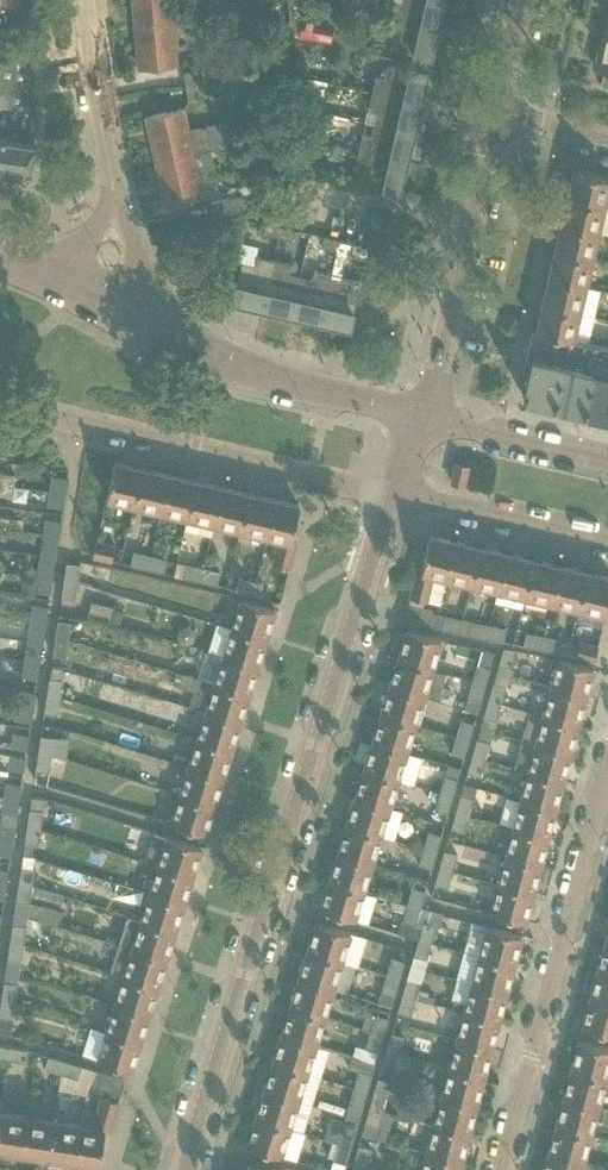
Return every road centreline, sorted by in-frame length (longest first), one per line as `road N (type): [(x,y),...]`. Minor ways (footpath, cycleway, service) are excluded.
road 1 (tertiary): [(184,1169),(404,498)]
road 2 (residential): [(493,1169),(607,742)]
road 3 (residential): [(0,405),(404,498)]
road 4 (tertiary): [(413,426),(493,111)]
road 5 (residential): [(413,426),(232,371),(148,323)]
road 6 (tertiary): [(404,498),(607,550)]
road 7 (residential): [(114,197),(83,0)]
road 8 (tertiary): [(607,472),(413,426)]
road 9 (residential): [(148,323),(137,259),(114,197)]

